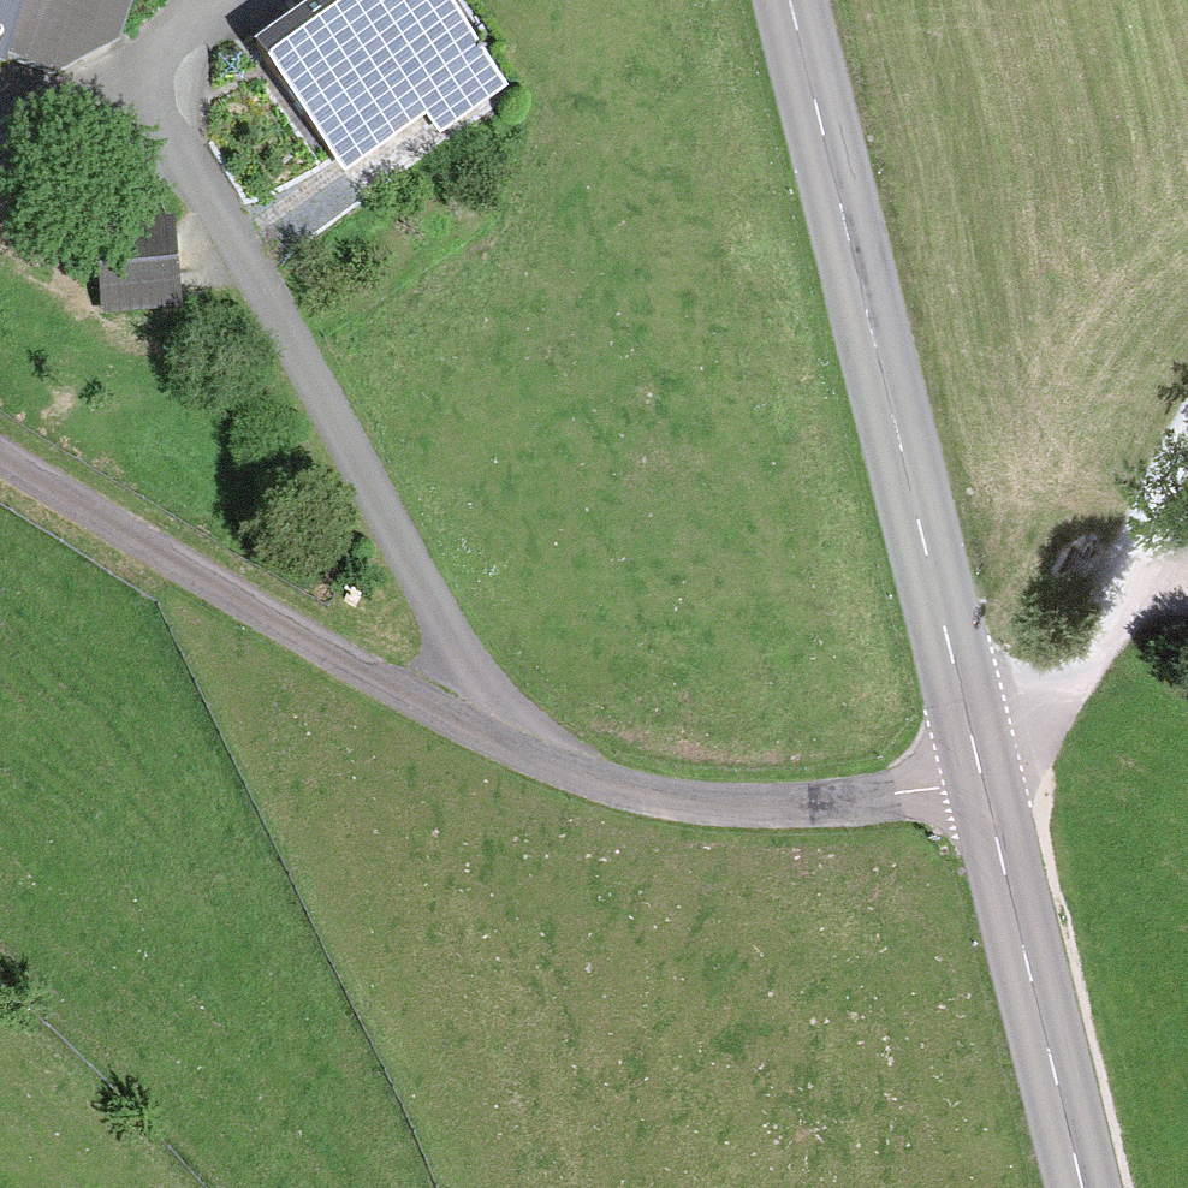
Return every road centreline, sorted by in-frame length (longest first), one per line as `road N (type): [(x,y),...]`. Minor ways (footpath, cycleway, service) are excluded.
road 1 (unclassified): [(0,462),(448,723),(628,796),(704,812),(823,812),(981,778)]
road 2 (track): [(533,759),(407,575),(239,262),(162,149),(133,130),(88,122),(0,143)]
road 3 (tertiary): [(789,0),(981,778)]
road 4 (tertiary): [(981,778),(1082,1187)]
road 5 (track): [(1134,570),(981,778)]

